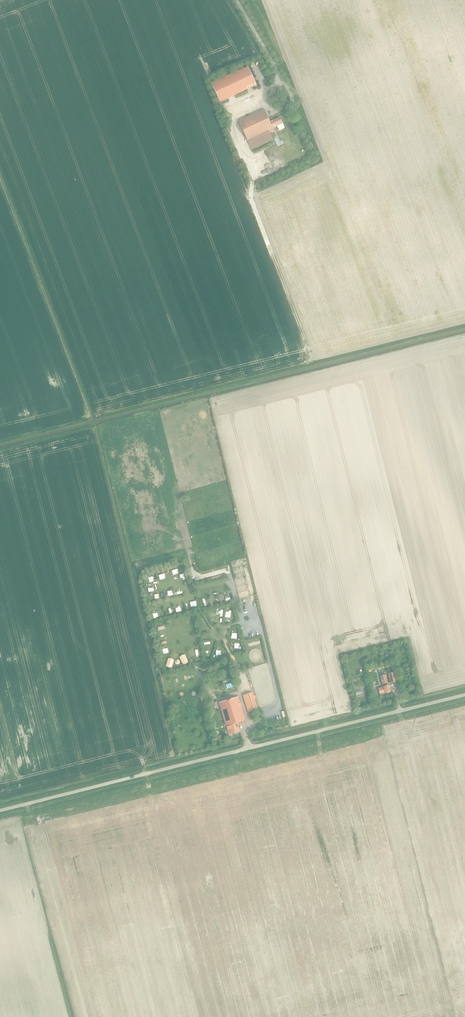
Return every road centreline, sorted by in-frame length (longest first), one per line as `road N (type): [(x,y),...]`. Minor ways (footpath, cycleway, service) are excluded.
road 1 (unclassified): [(0,810),(464,695)]

